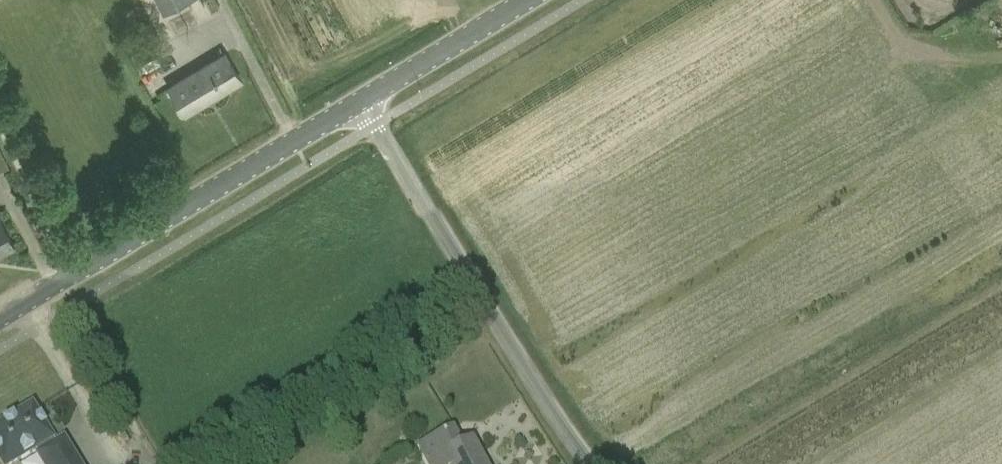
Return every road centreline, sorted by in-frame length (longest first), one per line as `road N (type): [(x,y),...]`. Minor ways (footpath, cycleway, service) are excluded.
road 1 (unclassified): [(588,463),(359,99)]
road 2 (tertiary): [(0,321),(359,99)]
road 3 (tertiary): [(359,99),(520,0)]

